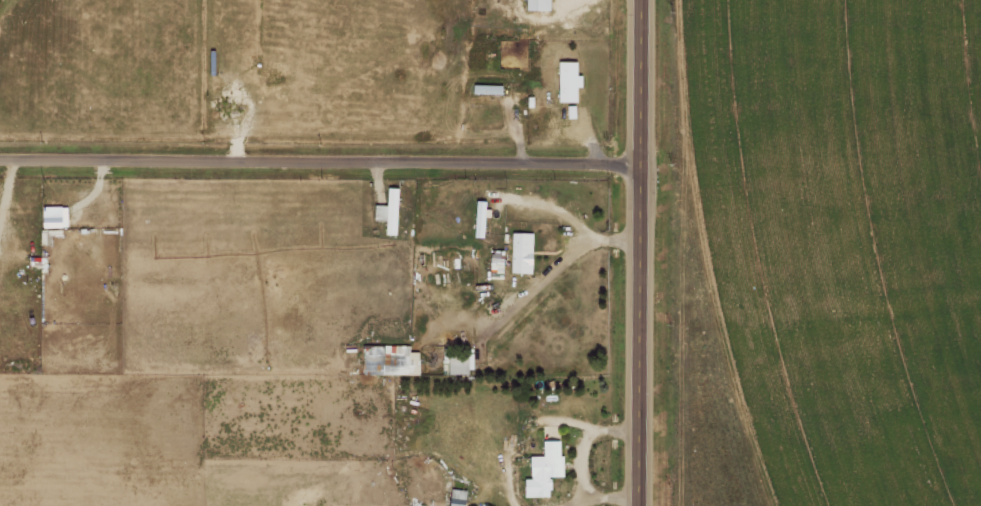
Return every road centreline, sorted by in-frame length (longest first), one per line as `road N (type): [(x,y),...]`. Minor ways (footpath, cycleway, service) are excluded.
road 1 (residential): [(648,161),(0,156)]
road 2 (secondary): [(646,505),(648,0)]

